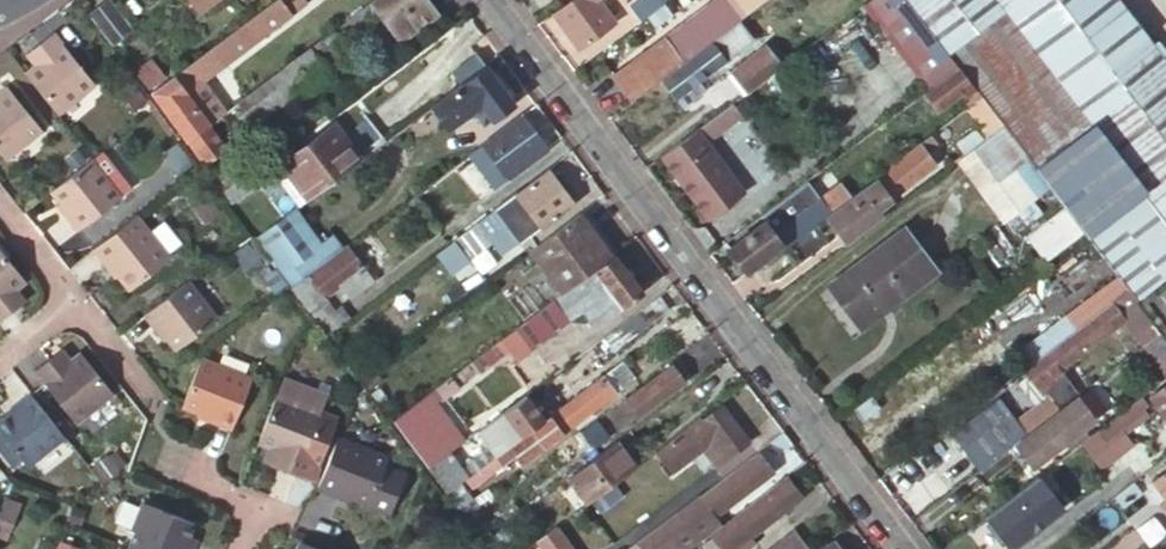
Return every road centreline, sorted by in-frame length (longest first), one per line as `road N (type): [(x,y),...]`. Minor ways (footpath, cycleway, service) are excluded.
road 1 (residential): [(490,0),(902,548)]
road 2 (residential): [(170,466),(269,512),(255,548)]
road 3 (residential): [(0,207),(81,313)]

